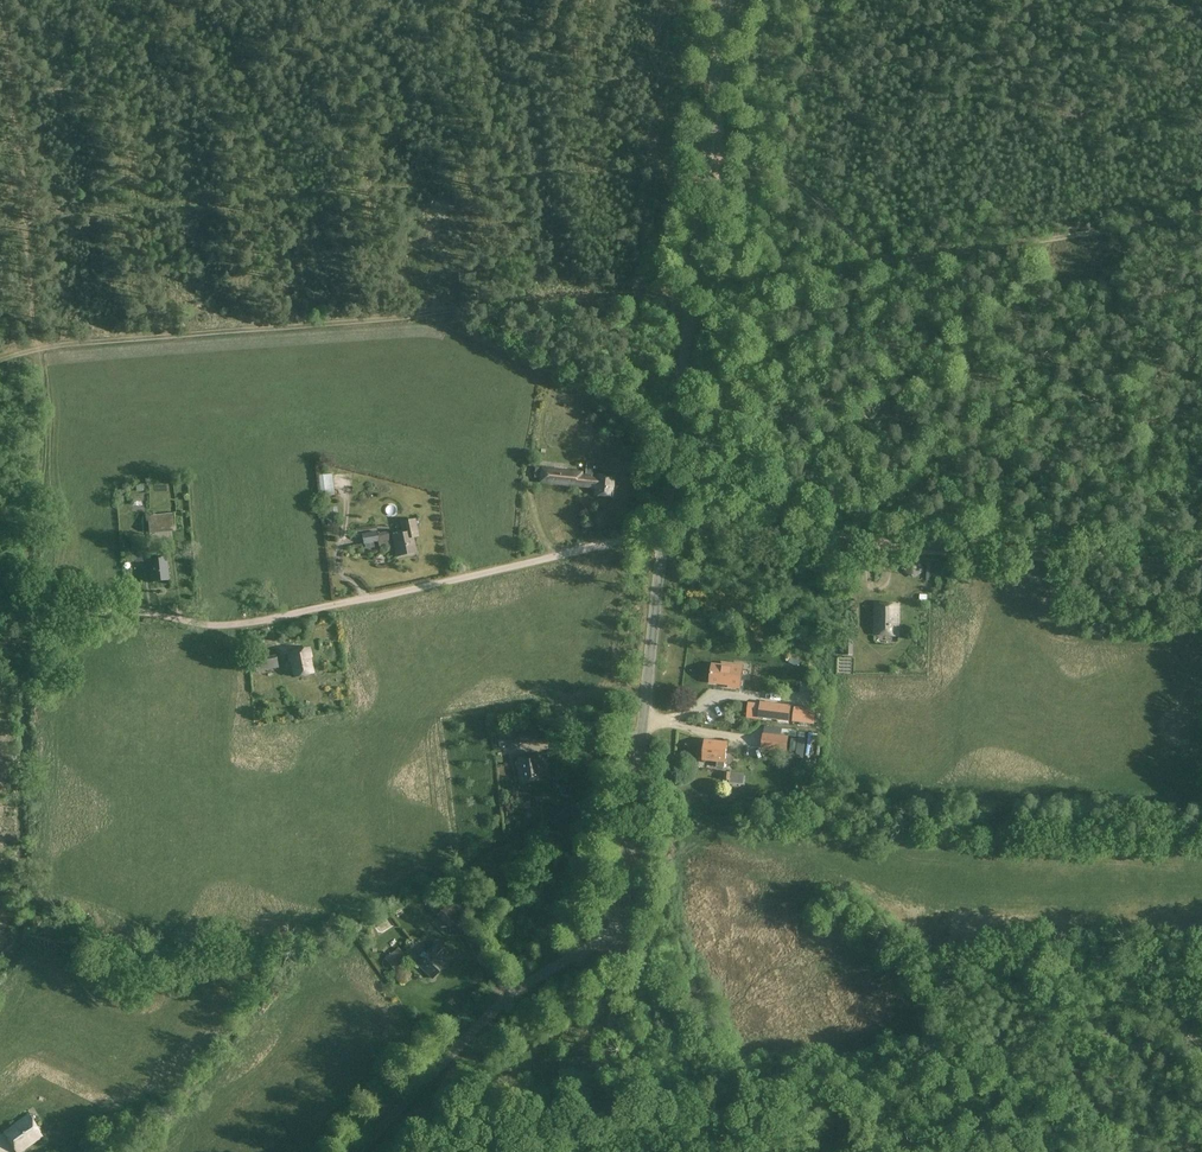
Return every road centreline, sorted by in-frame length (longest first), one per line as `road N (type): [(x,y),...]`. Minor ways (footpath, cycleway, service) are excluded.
road 1 (track): [(691,287),(42,347),(0,361)]
road 2 (unclassified): [(1201,558),(693,528),(663,535)]
road 3 (tertiary): [(663,535),(726,0)]
road 4 (track): [(1201,223),(890,259),(867,252),(784,175),(708,155)]
road 5 (tertiary): [(623,927),(663,535)]
road 6 (track): [(0,644),(42,615),(139,612),(234,623),(380,596)]
road 7 (unclassified): [(356,1151),(504,999),(623,927)]
road 8 (unclassified): [(380,596),(663,535)]
road 9 (track): [(42,347),(42,615)]
road 10 (tertiary): [(615,1151),(611,1088),(623,927)]

